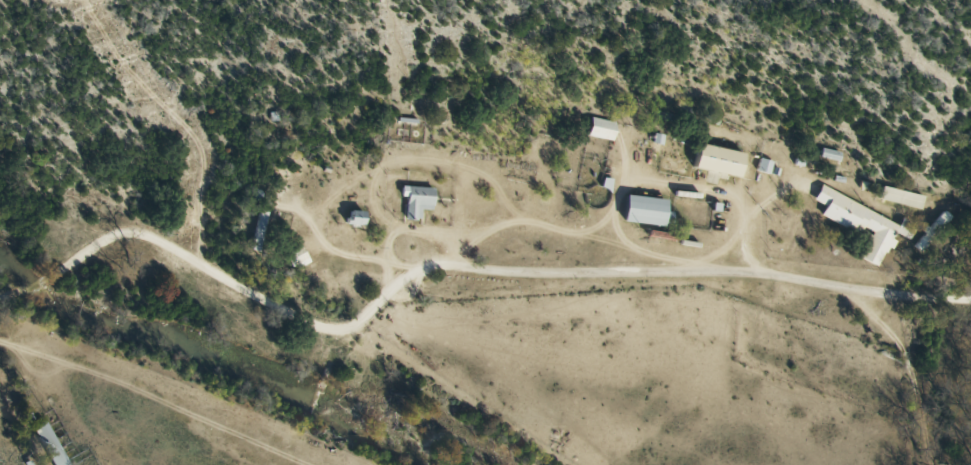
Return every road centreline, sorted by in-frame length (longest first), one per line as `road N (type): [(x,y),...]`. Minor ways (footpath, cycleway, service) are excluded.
road 1 (residential): [(0,332),(16,332),(120,277),(184,272),(253,327),(332,356),(406,337),(598,322),(948,342),(970,359)]

